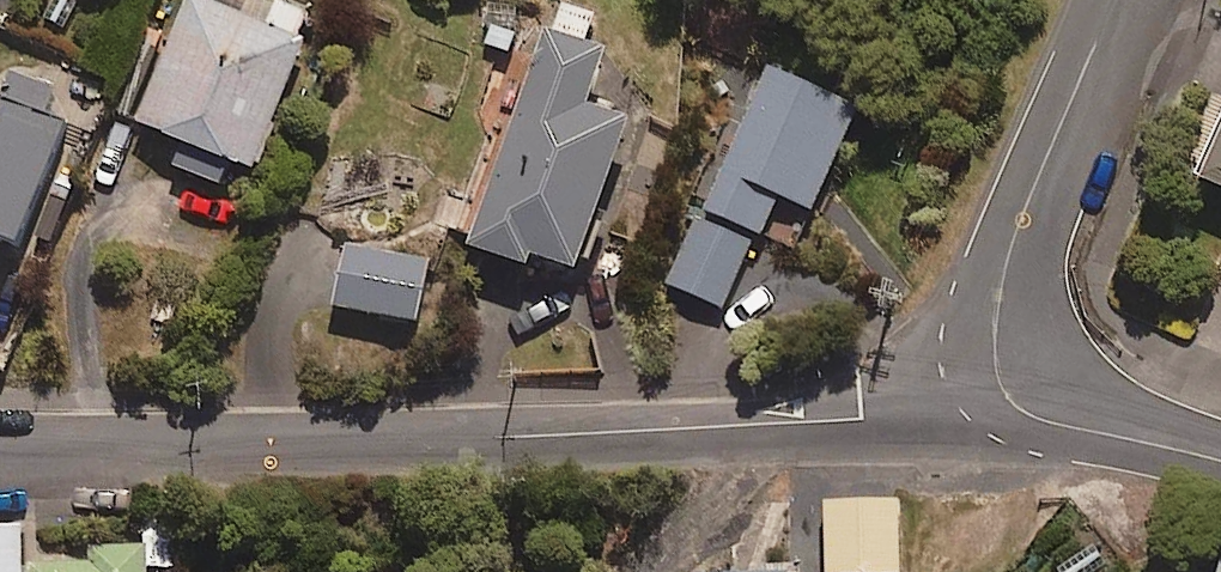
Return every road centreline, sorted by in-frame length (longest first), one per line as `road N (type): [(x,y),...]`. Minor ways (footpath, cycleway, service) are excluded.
road 1 (residential): [(994,369),(866,418),(501,438),(0,447)]
road 2 (residential): [(994,369),(1003,273),(1112,0)]
road 3 (residential): [(1220,461),(1054,424),(1011,404),(994,369)]

